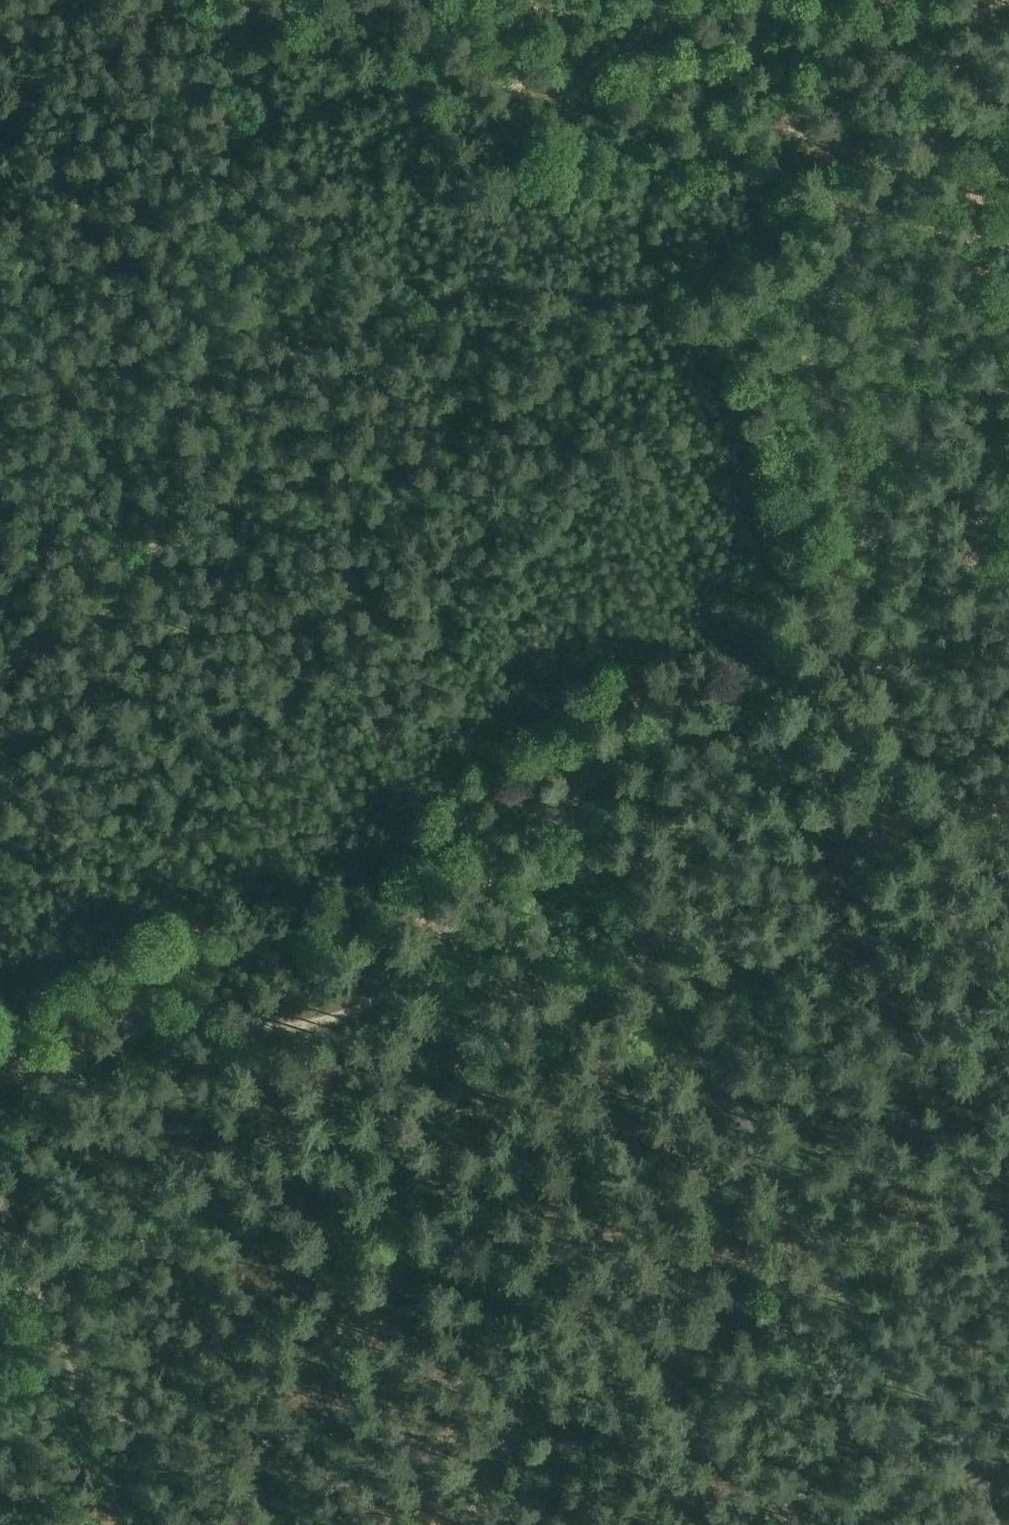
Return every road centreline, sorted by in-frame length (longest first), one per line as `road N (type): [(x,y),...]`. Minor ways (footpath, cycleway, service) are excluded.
road 1 (unclassified): [(995,1524),(971,1462),(748,1136),(637,945),(555,824),(551,806),(560,790),(604,767),(758,703),(803,674),(844,630),(874,541),(873,484),(824,371),(820,318),(864,225),(893,188),(1008,99)]

